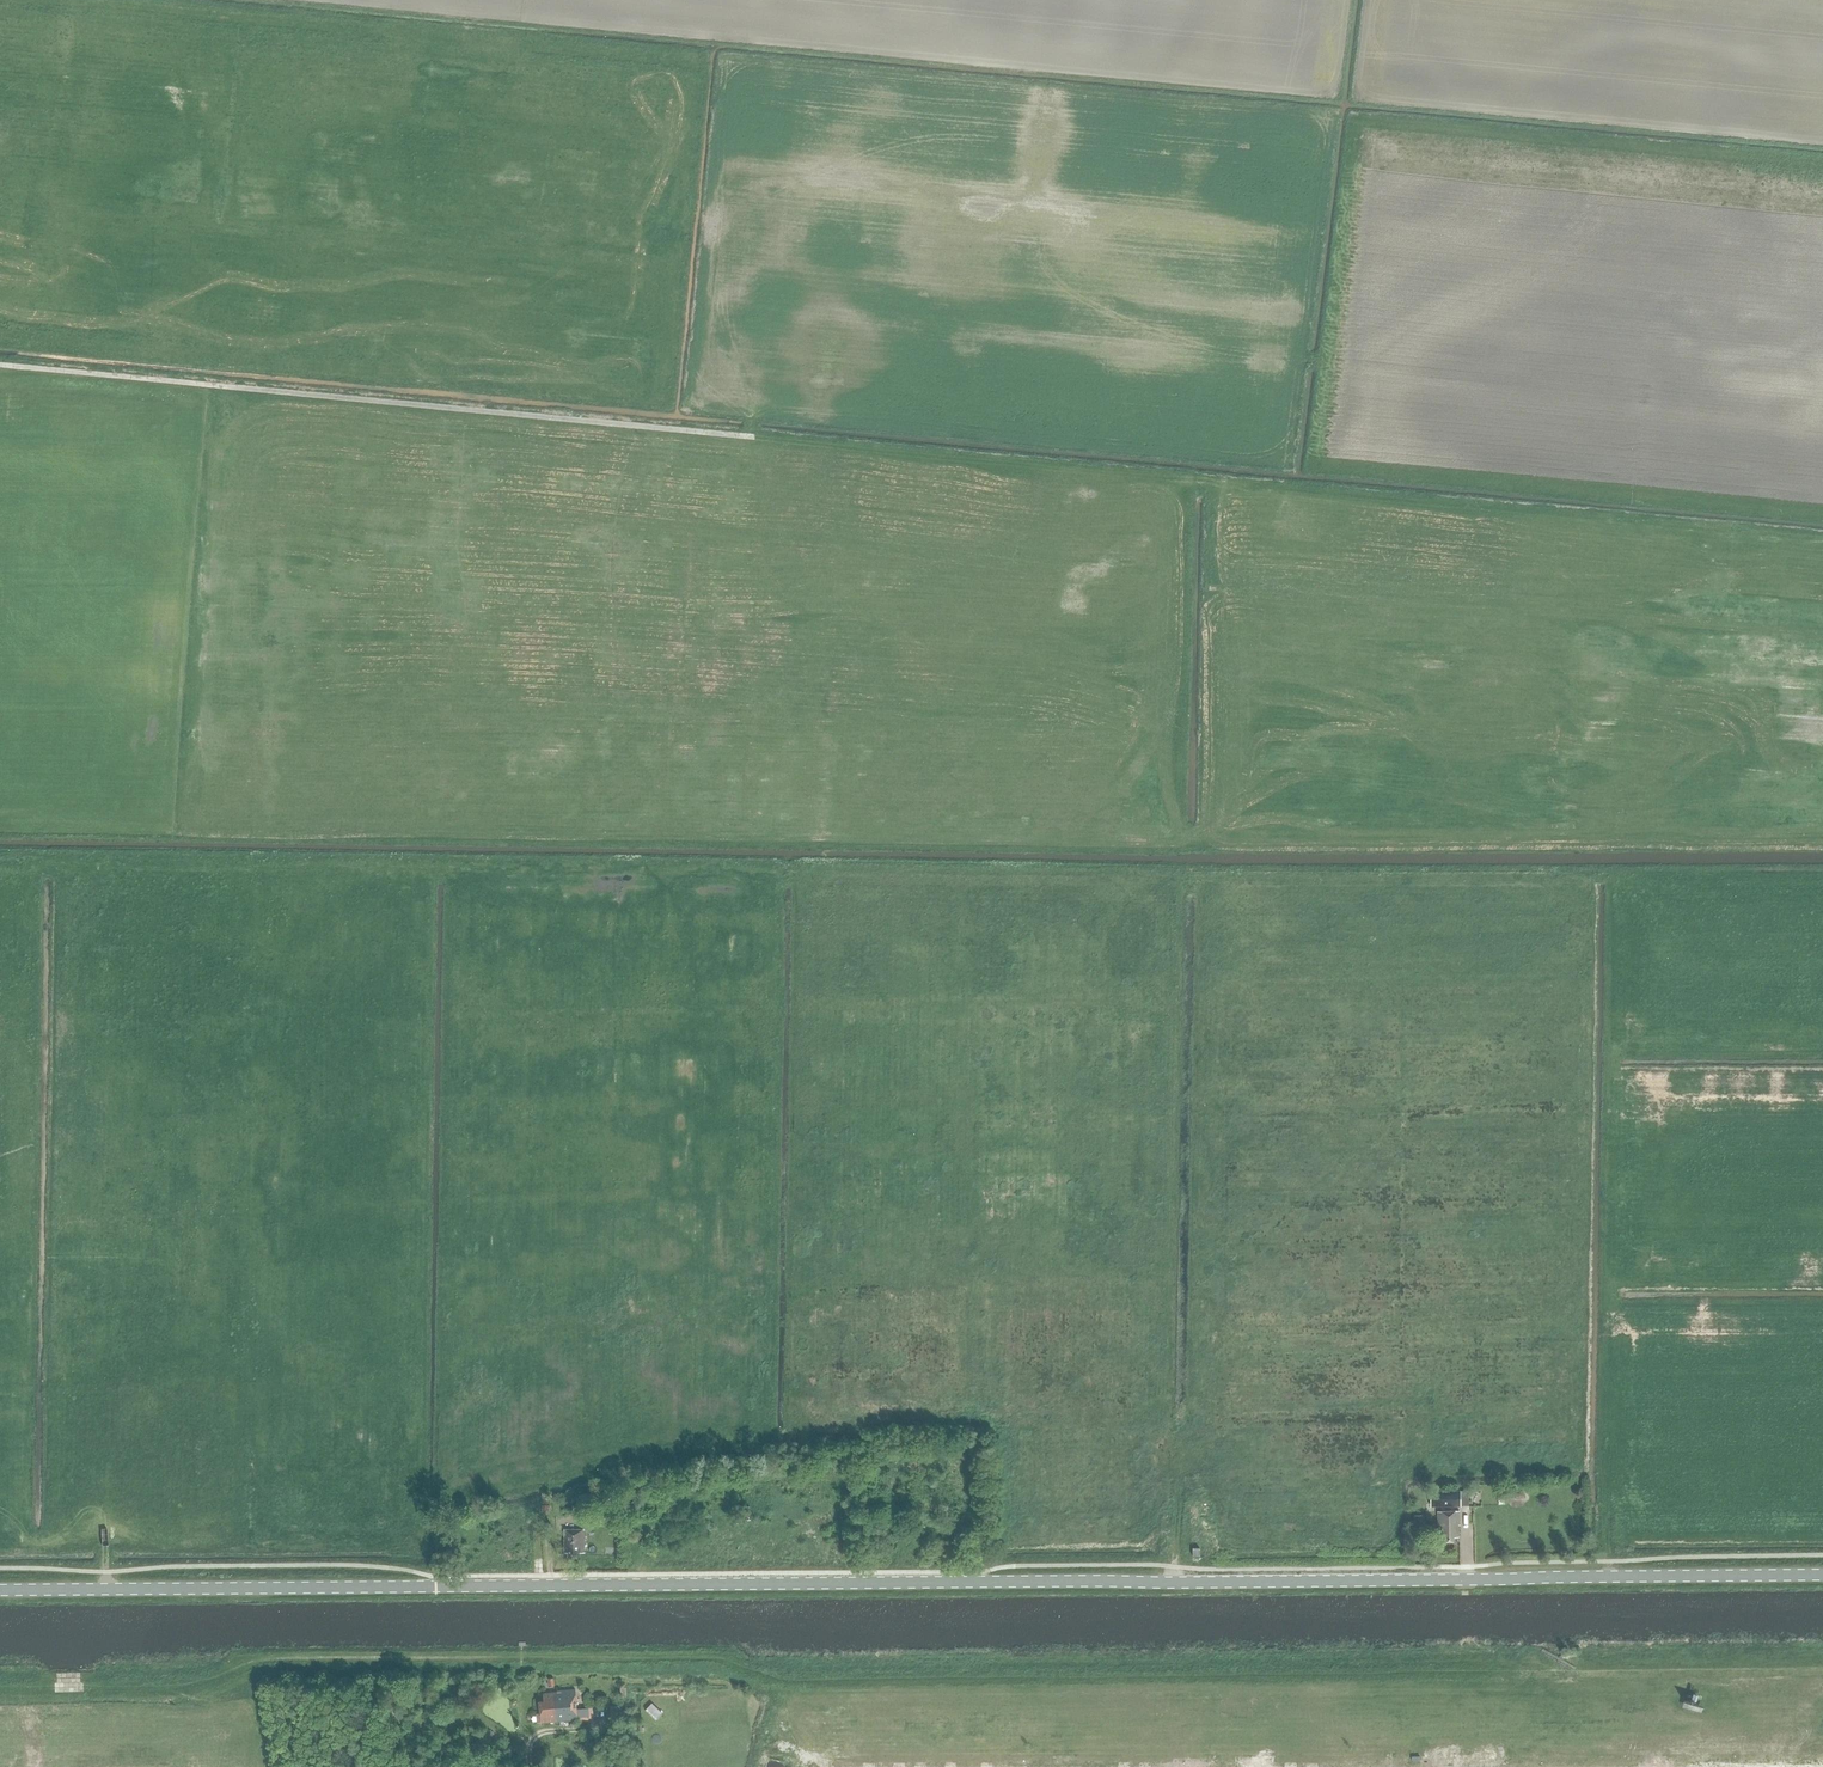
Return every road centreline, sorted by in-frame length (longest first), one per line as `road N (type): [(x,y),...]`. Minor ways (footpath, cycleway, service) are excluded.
road 1 (tertiary): [(1822,1575),(0,1590)]

